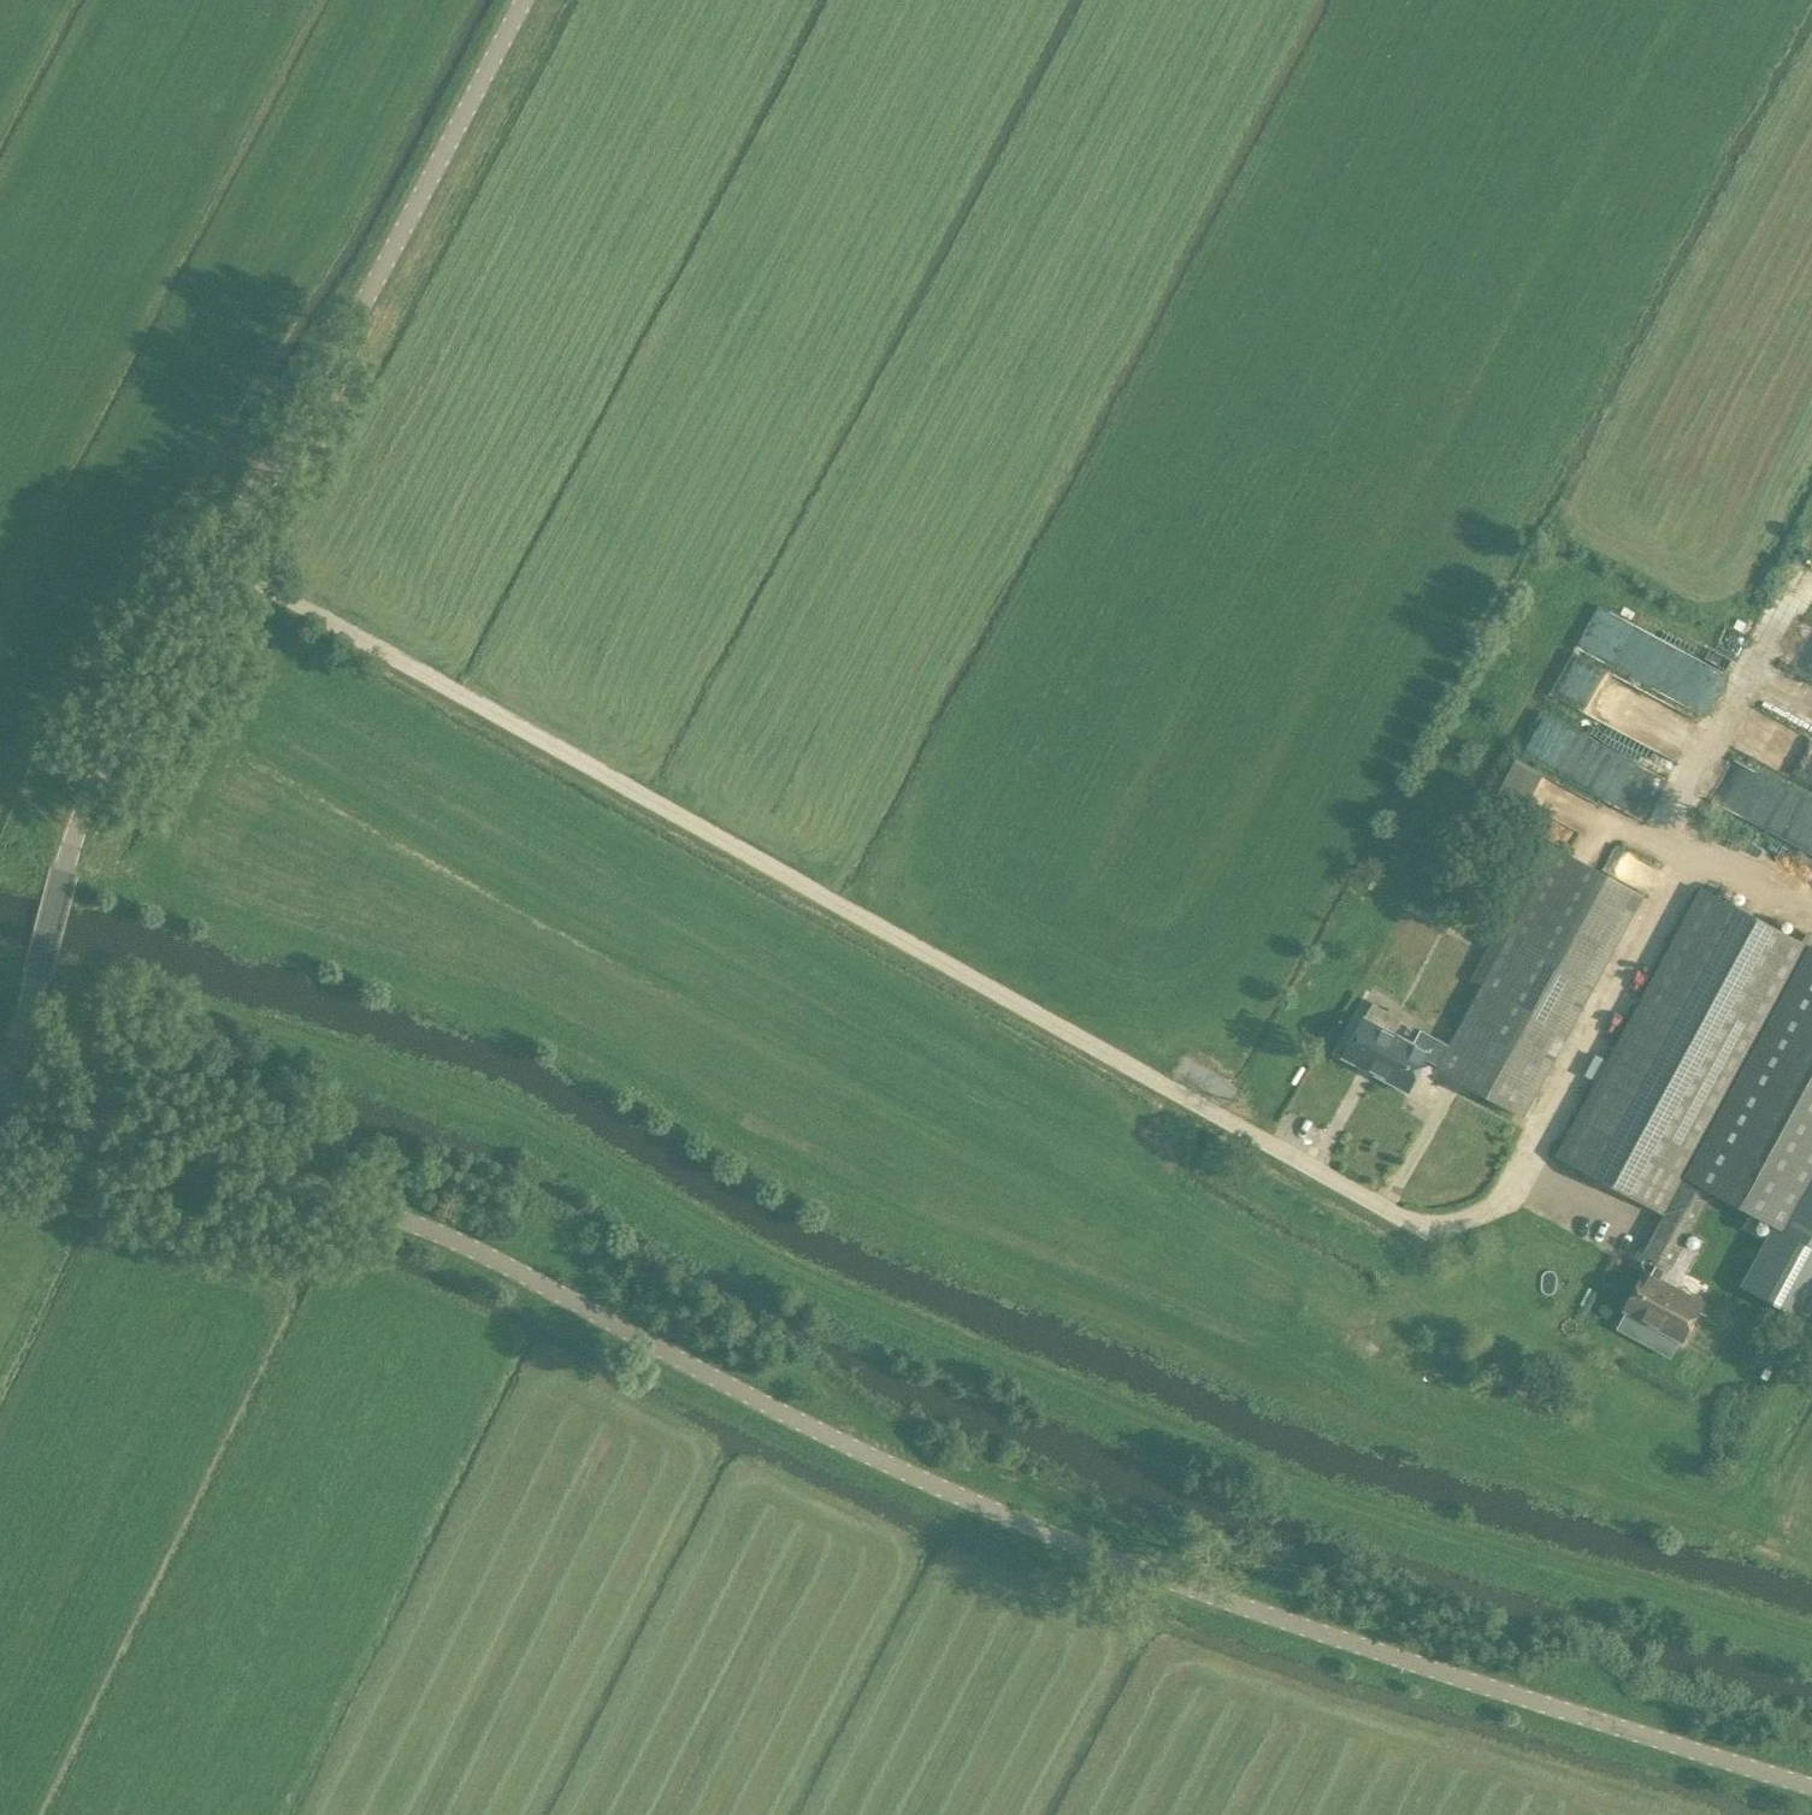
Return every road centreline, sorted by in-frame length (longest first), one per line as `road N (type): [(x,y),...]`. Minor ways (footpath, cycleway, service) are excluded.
road 1 (track): [(1811,1635),(1489,1551),(1285,1484),(771,1261),(501,1110),(422,1078),(92,975),(67,994),(0,986)]
road 2 (unclassified): [(1811,1790),(1176,1588),(808,1434),(510,1271),(393,1217),(4,1102)]
road 3 (unclassified): [(4,1102),(63,856),(87,788),(228,572),(525,0)]
road 4 (track): [(1696,844),(1811,920)]

